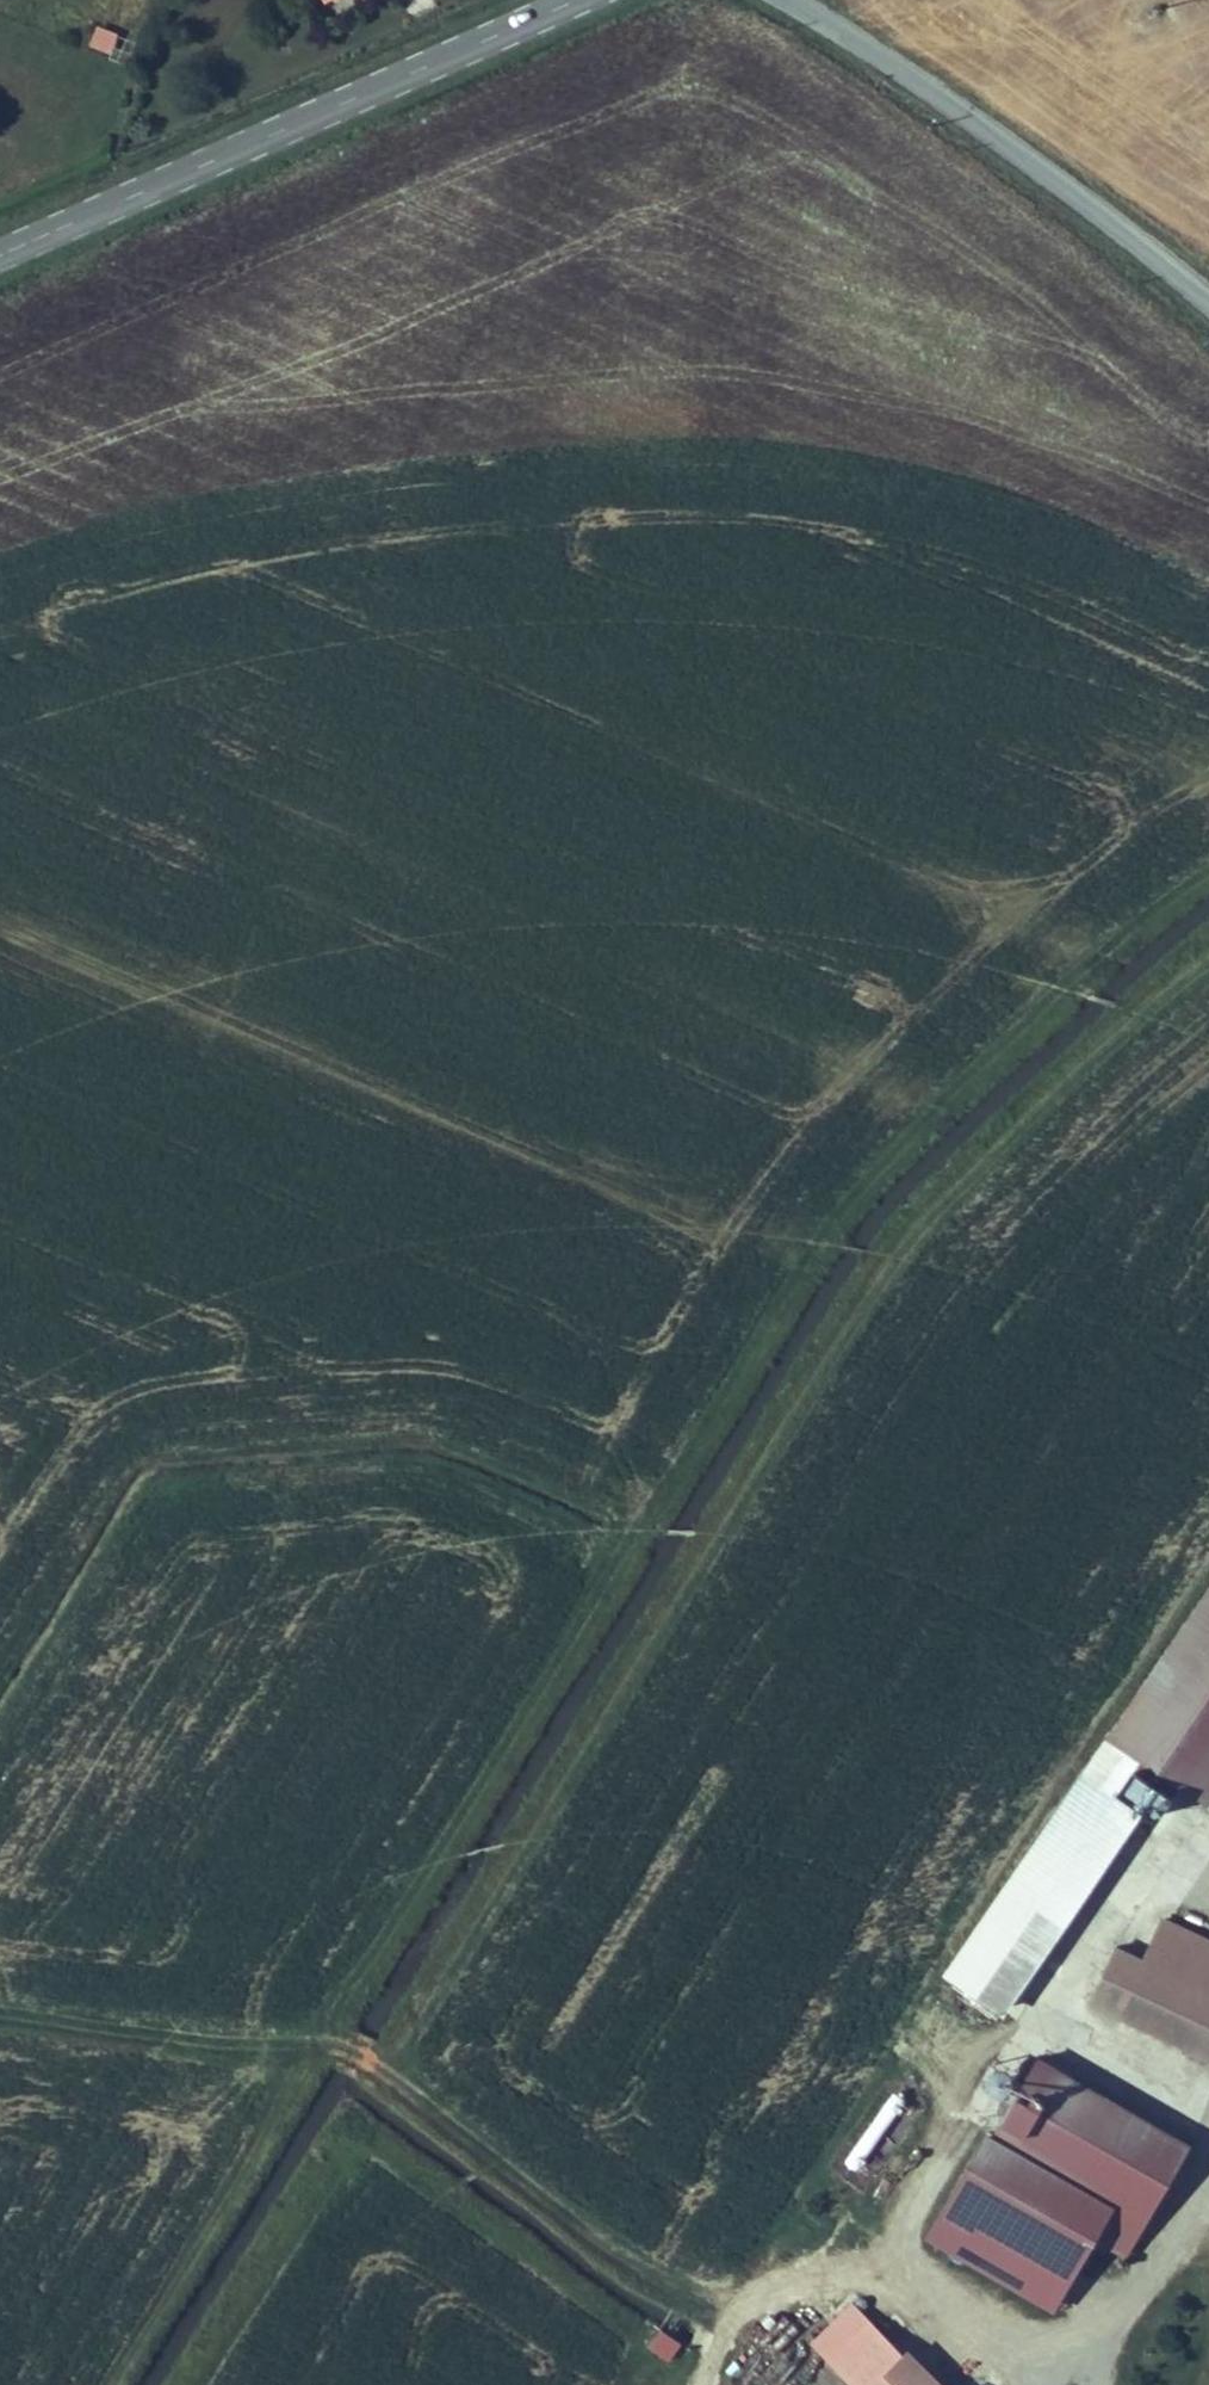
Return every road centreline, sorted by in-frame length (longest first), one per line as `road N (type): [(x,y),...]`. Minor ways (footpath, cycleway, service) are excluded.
road 1 (secondary): [(579,0),(0,259)]
road 2 (unclassified): [(791,0),(900,68),(1208,310)]

